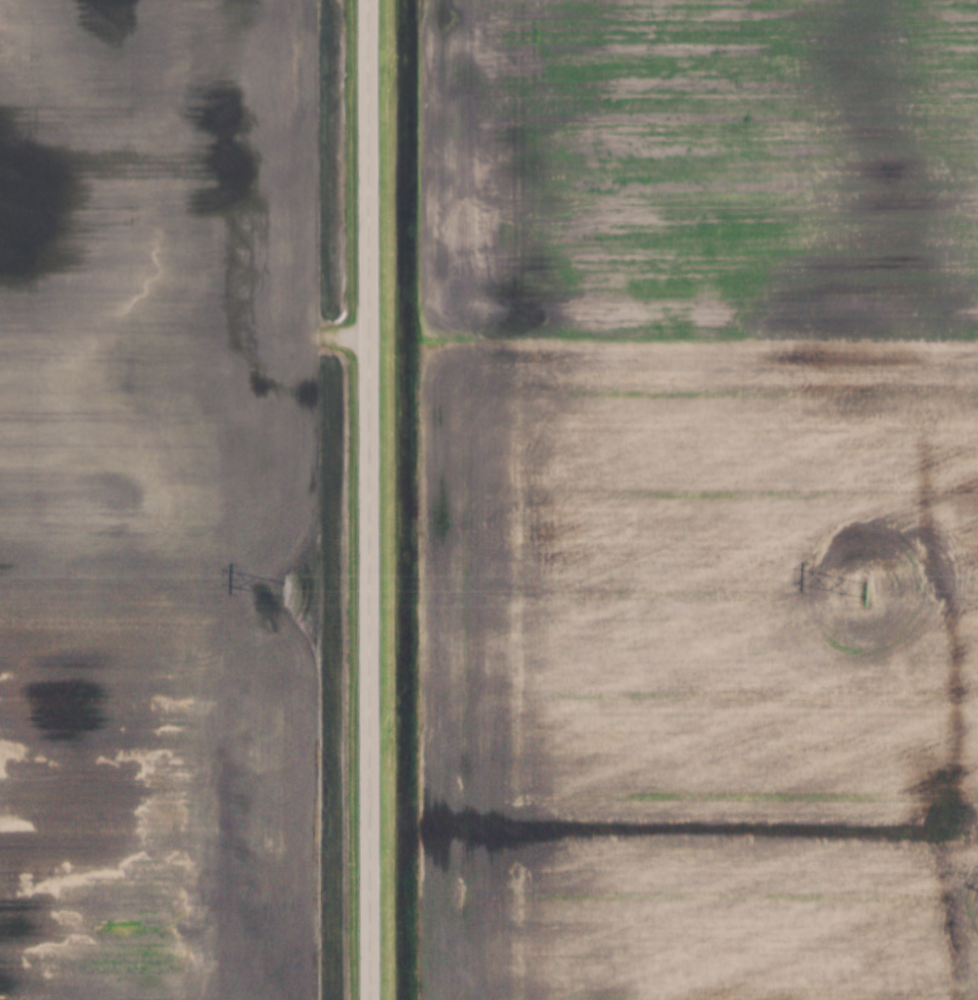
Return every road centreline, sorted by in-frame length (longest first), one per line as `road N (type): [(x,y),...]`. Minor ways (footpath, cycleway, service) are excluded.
road 1 (tertiary): [(373,999),(372,0)]

